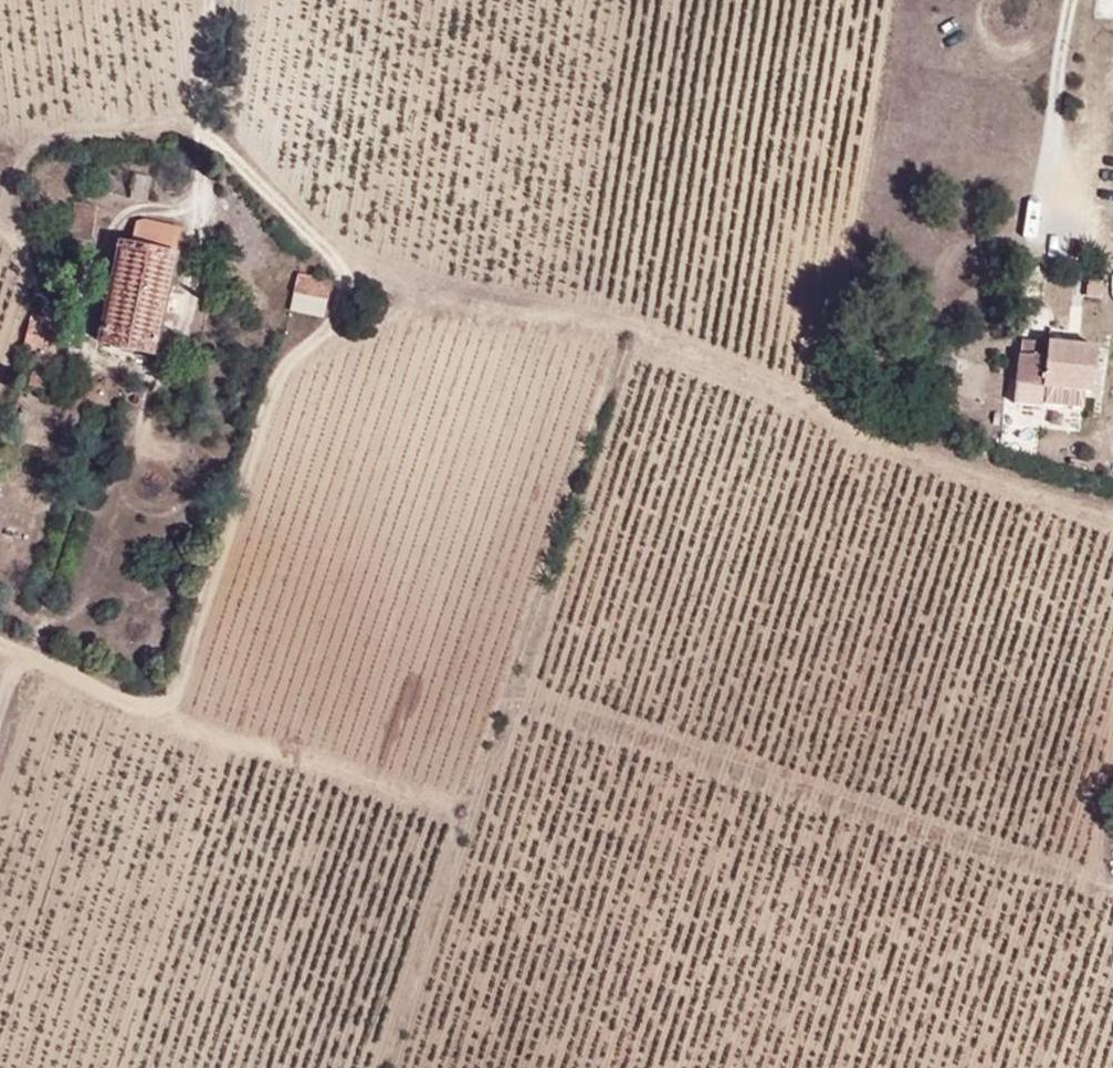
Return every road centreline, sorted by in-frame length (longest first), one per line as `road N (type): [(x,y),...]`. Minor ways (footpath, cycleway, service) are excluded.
road 1 (track): [(1077,0),(1045,183)]
road 2 (track): [(216,0),(200,127)]

